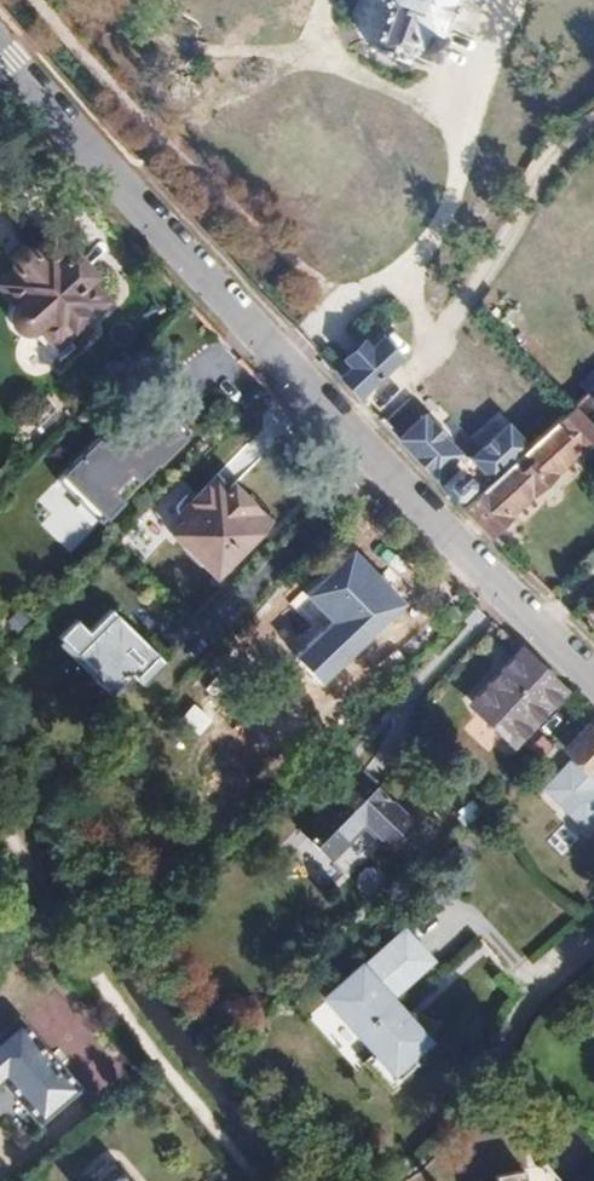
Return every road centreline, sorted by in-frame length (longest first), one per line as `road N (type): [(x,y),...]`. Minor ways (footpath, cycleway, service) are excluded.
road 1 (residential): [(0,48),(186,258),(593,676)]

